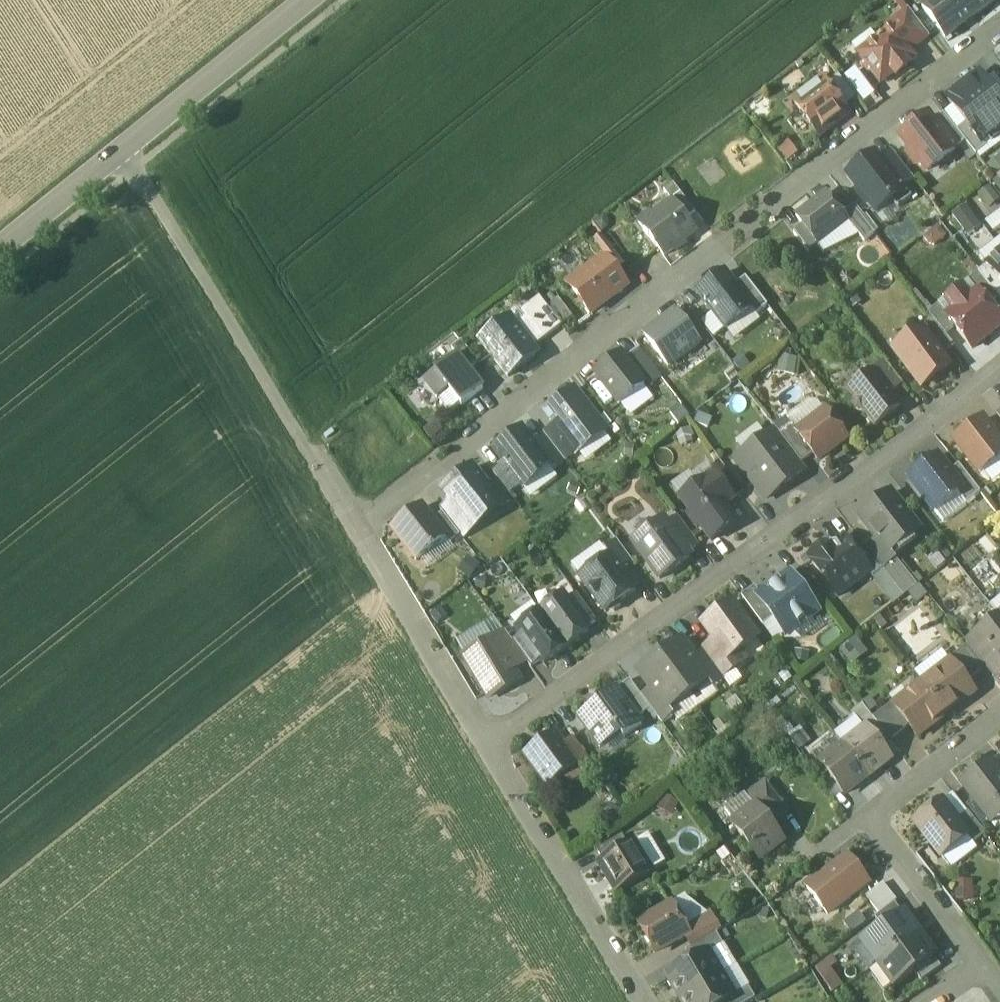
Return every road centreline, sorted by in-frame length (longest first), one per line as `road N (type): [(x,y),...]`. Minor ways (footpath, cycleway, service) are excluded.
road 1 (residential): [(364,528),(999,30)]
road 2 (residential): [(999,367),(492,743)]
road 3 (residential): [(364,528),(125,149)]
road 4 (residential): [(643,1001),(492,743)]
road 5 (residential): [(492,743),(364,528)]
road 6 (tertiary): [(125,149),(310,0)]
road 7 (residential): [(873,816),(986,971)]
road 8 (residential): [(999,716),(873,816)]
road 9 (tertiary): [(0,249),(125,149)]

